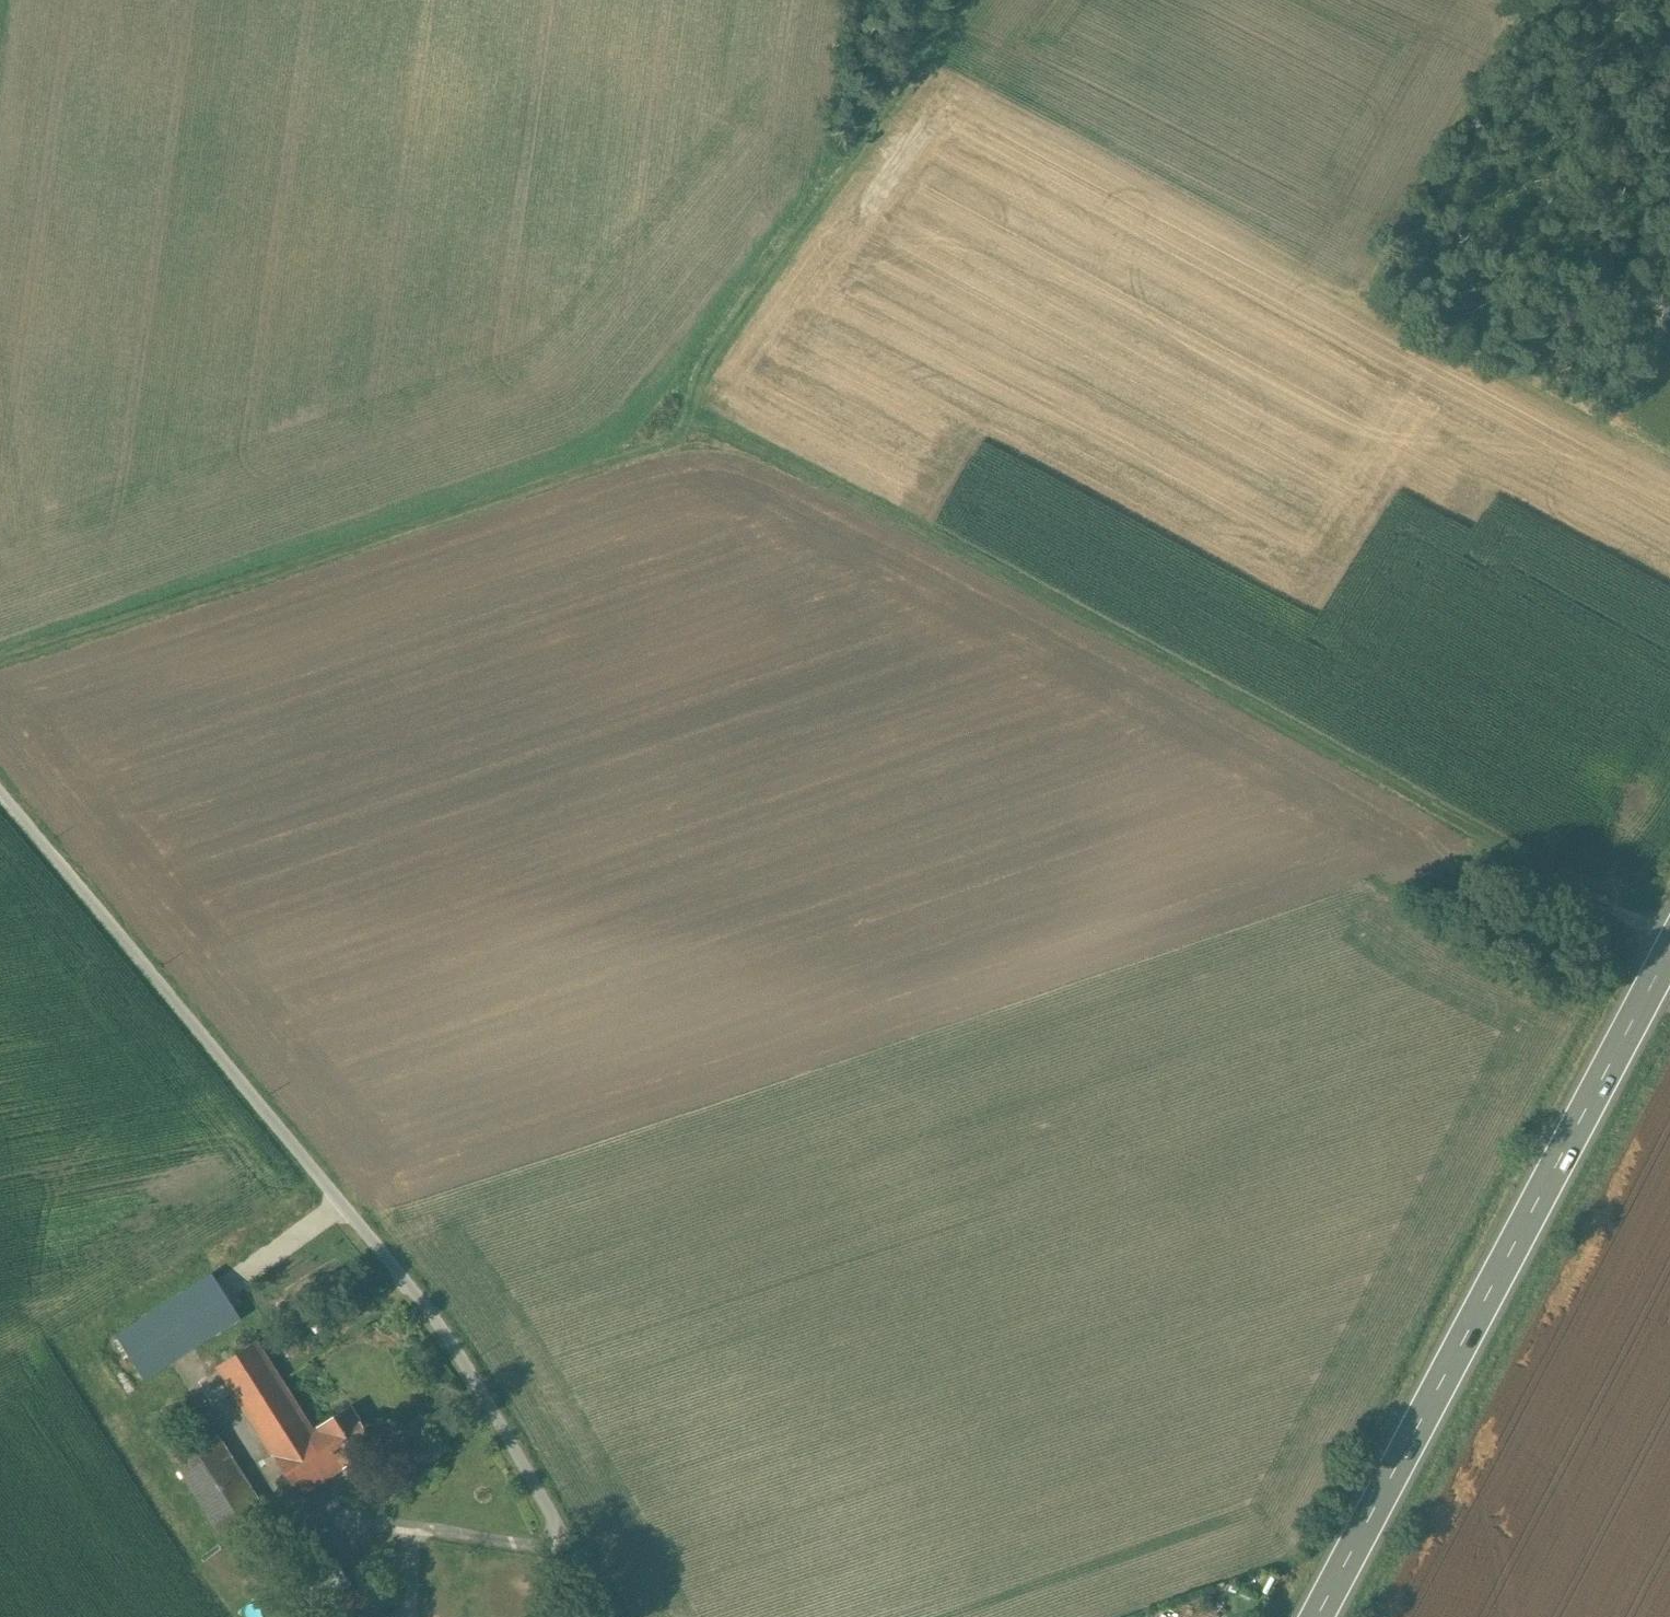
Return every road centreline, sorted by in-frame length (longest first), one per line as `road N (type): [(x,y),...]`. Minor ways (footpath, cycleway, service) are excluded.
road 1 (track): [(0,659),(682,430),(763,452),(1669,936)]
road 2 (unclassified): [(607,1616),(436,1322),(0,783)]
road 3 (secondary): [(1669,952),(1317,1616)]
road 4 (track): [(682,430),(679,398),(962,0)]

